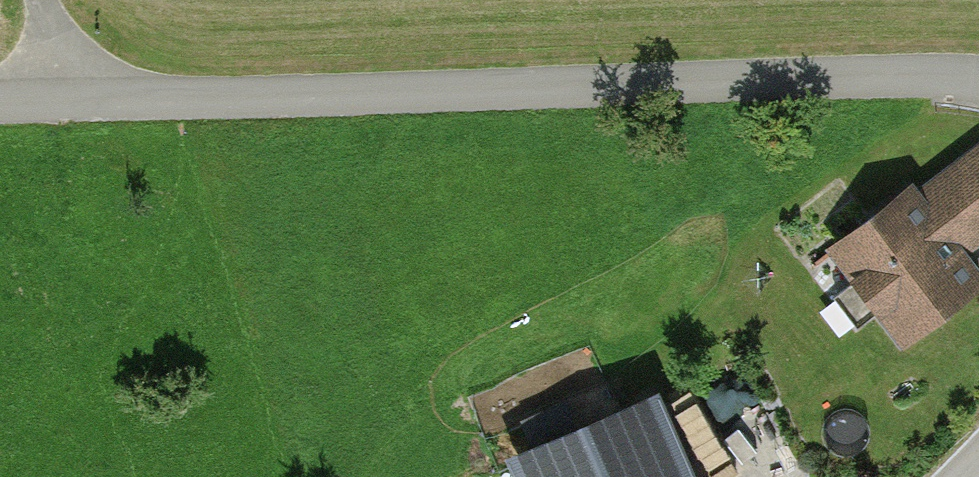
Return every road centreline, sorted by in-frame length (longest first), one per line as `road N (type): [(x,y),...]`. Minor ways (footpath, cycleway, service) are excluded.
road 1 (unclassified): [(0,104),(933,74),(978,81)]

